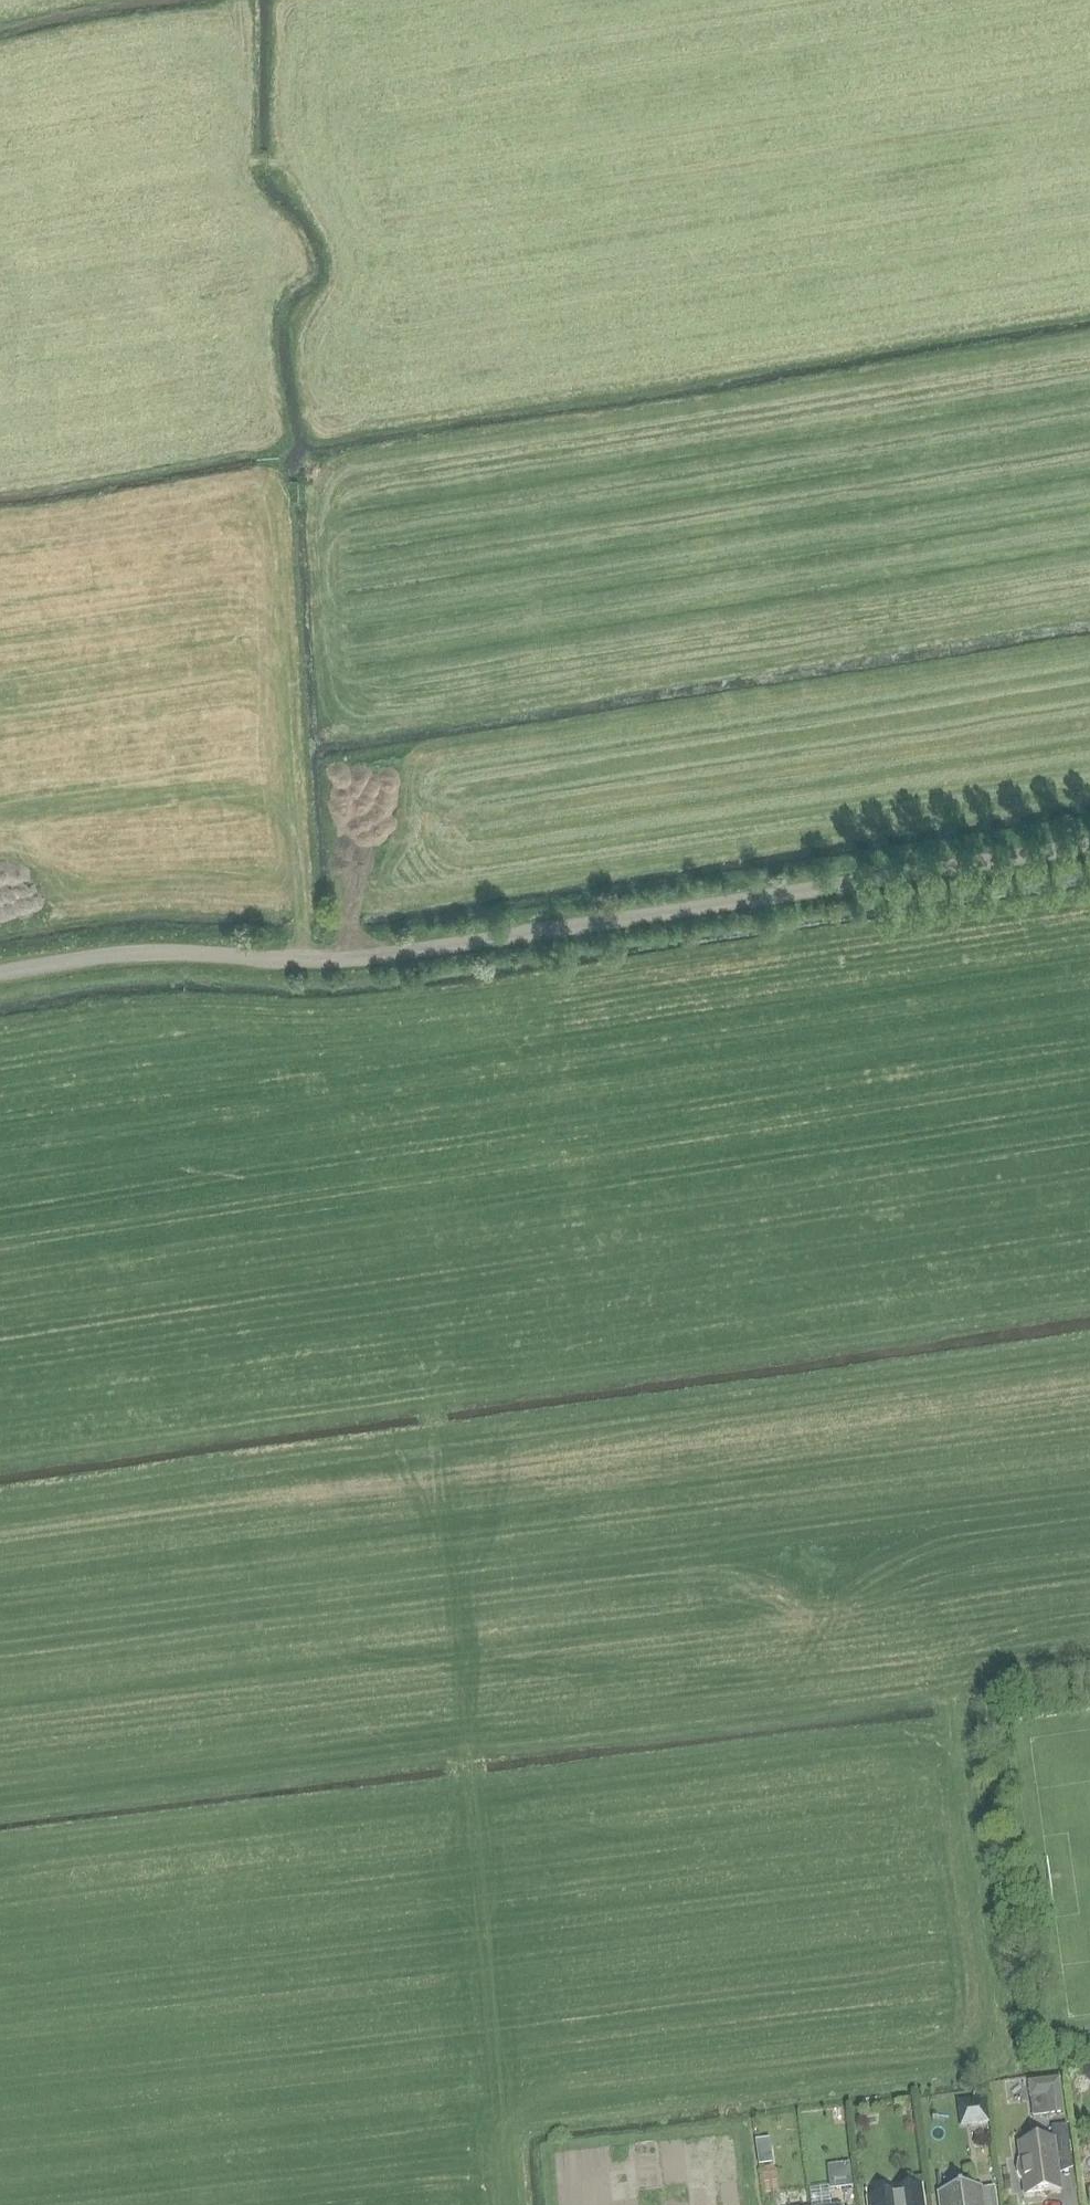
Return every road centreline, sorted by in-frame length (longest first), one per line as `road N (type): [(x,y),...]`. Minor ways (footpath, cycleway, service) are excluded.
road 1 (unclassified): [(0,973),(158,952),(401,954),(1089,846)]

